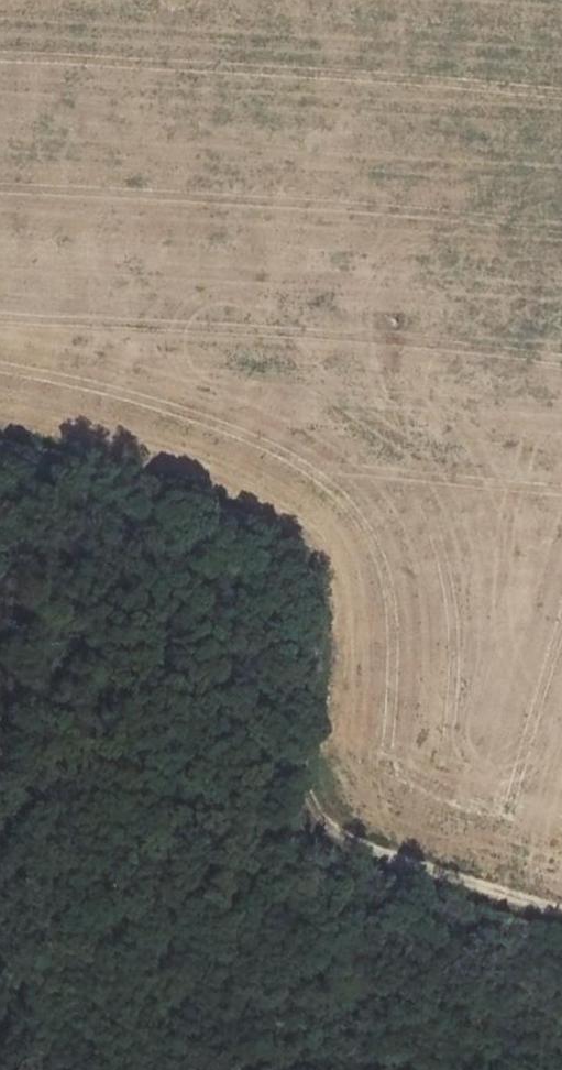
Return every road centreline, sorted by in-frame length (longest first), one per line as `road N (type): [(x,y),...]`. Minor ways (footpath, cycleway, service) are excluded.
road 1 (track): [(561,915),(369,855),(308,804),(306,611),(292,552),(229,505),(127,471),(0,445)]

